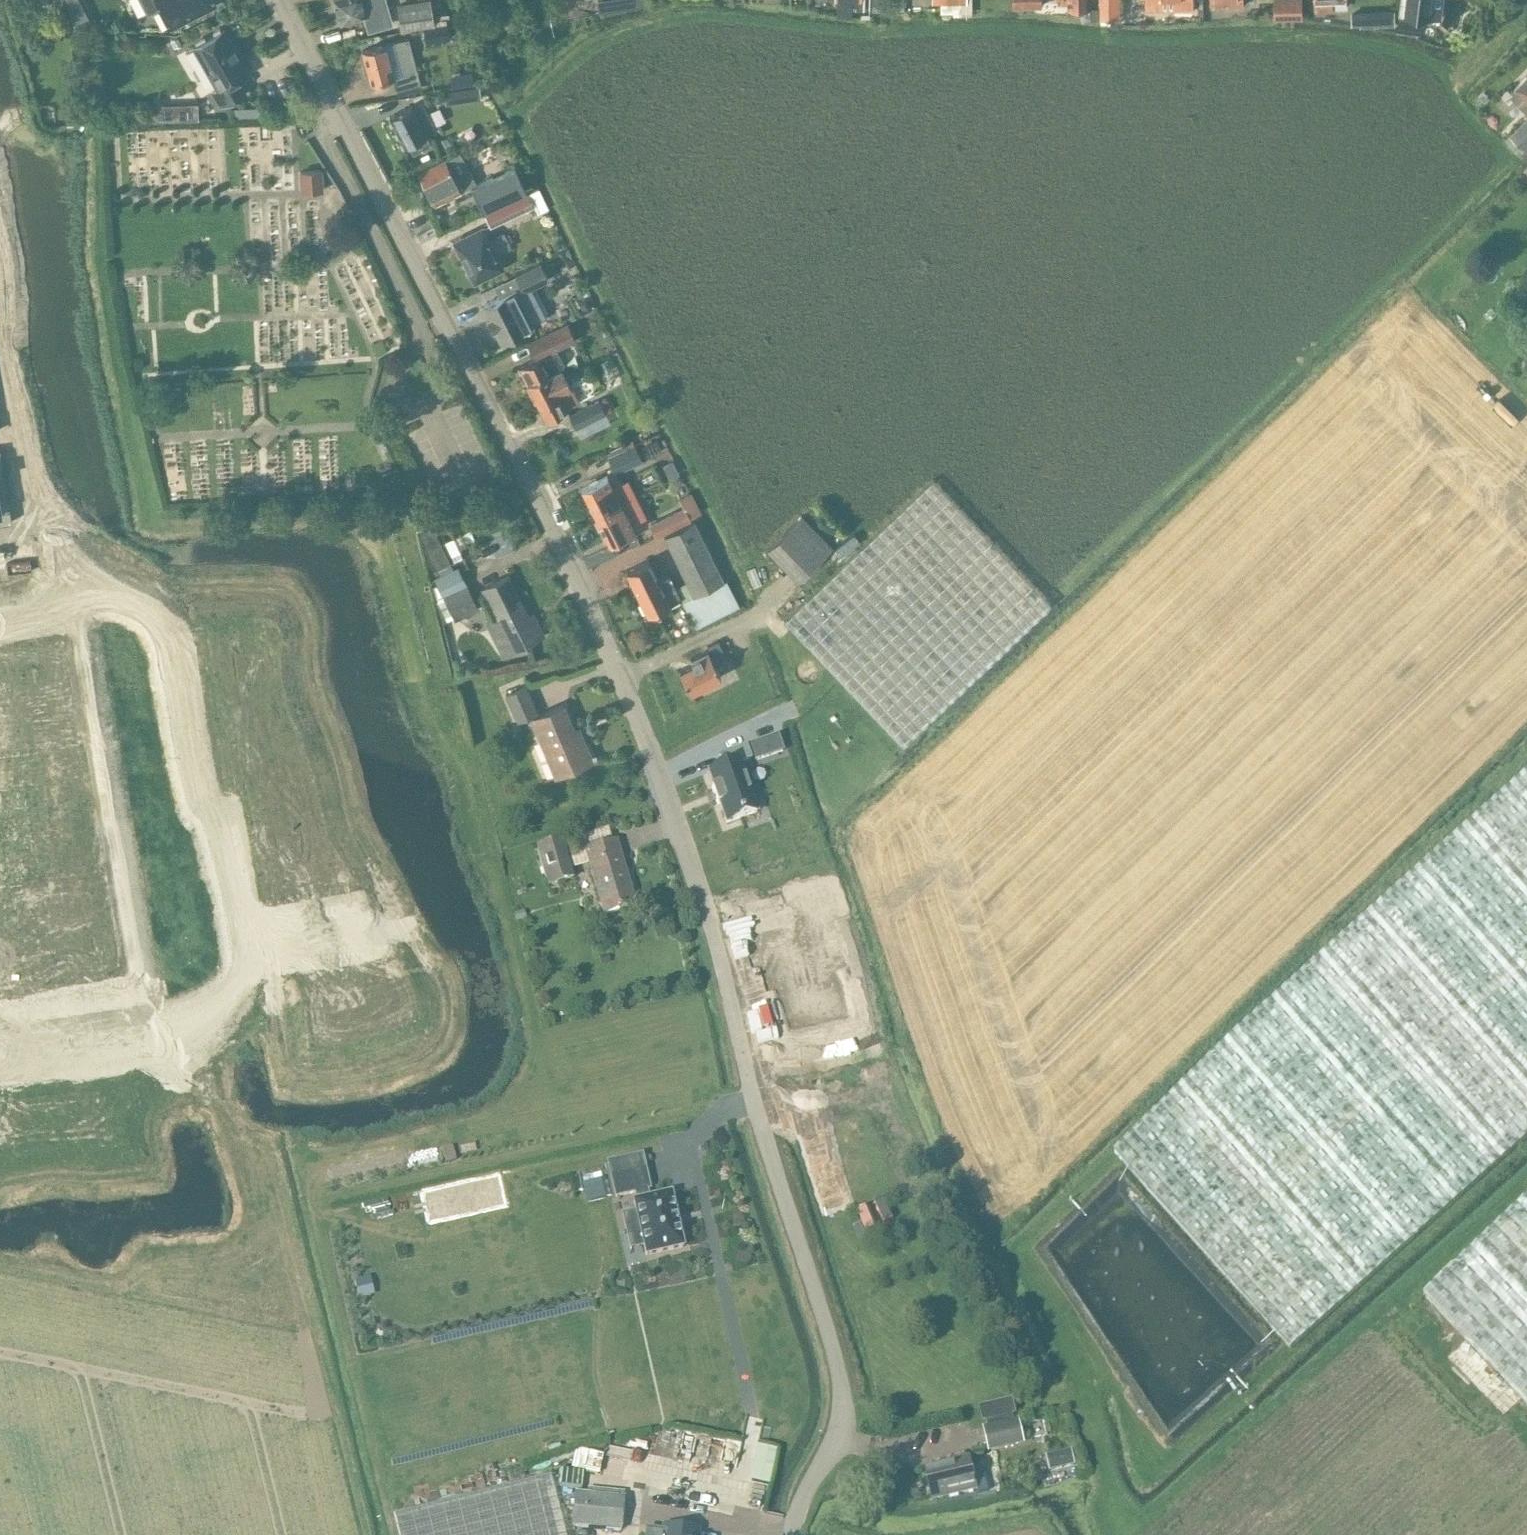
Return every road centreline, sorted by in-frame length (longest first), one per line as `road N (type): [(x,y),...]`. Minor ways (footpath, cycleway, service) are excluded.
road 1 (unclassified): [(790,1534),(838,1435),(843,1402),(697,883),(622,686),(542,510),(277,0)]
road 2 (residential): [(0,556),(64,561),(134,606)]
road 3 (track): [(1433,76),(1457,77),(1471,68),(1526,1)]

